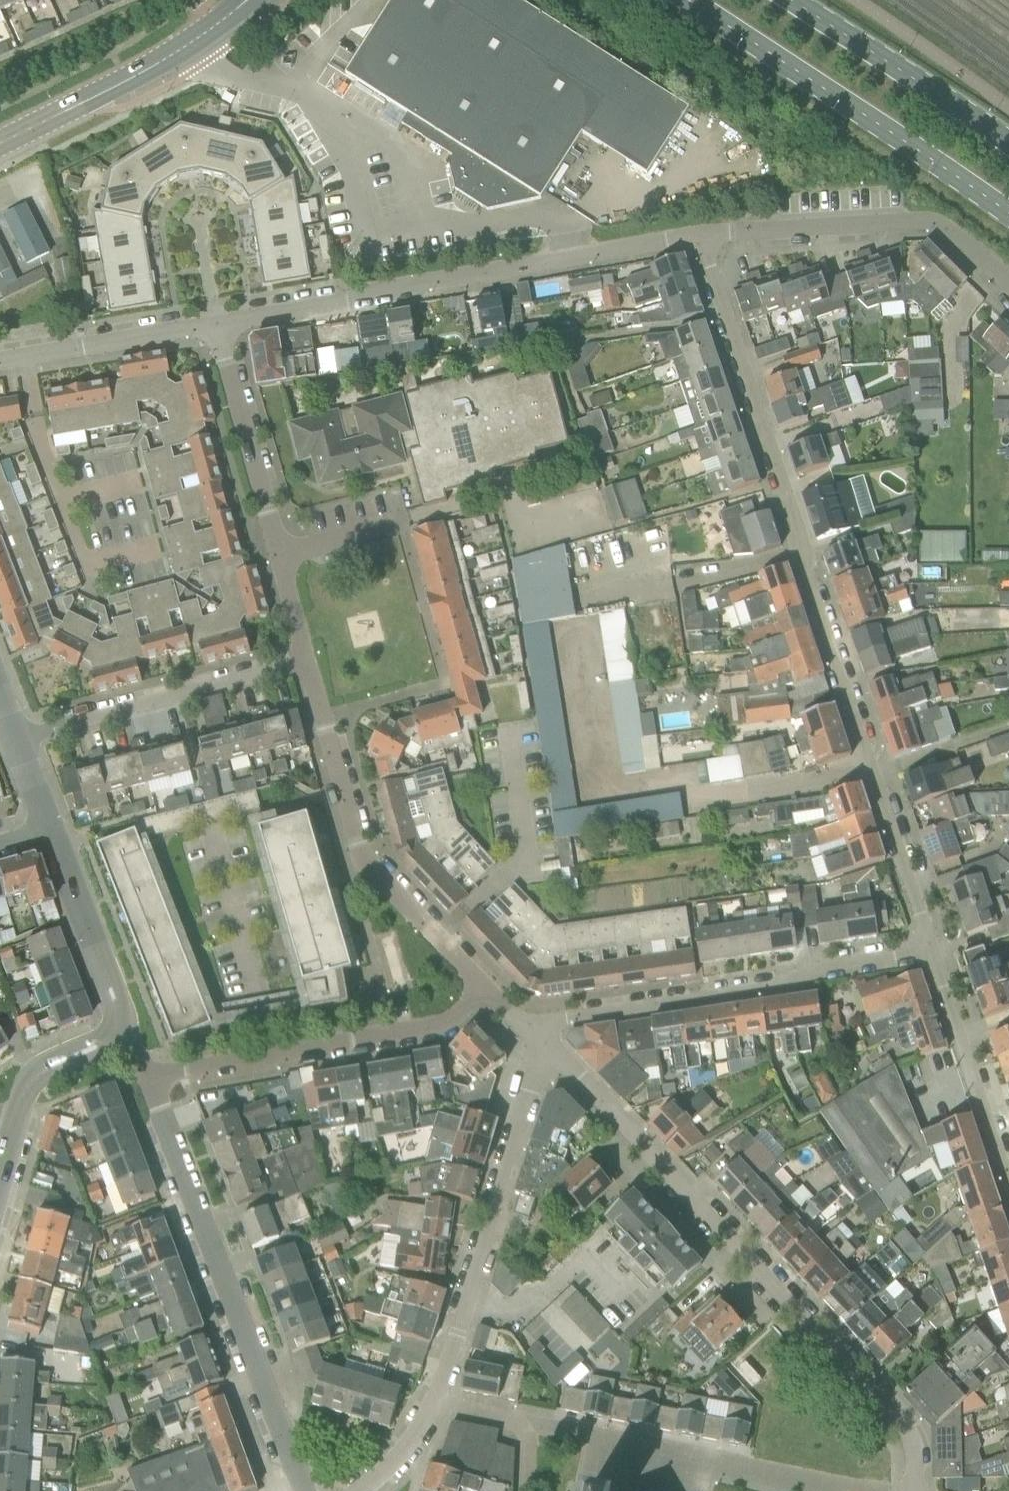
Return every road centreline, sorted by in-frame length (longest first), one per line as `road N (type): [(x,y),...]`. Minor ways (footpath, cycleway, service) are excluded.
road 1 (residential): [(938,953),(699,235)]
road 2 (residential): [(916,1490),(911,1434),(543,1041)]
road 3 (residential): [(221,325),(699,235)]
road 4 (residential): [(304,1490),(143,1075)]
road 5 (residential): [(522,1022),(938,953)]
road 6 (residential): [(486,991),(363,857),(306,657)]
road 7 (secondary): [(688,0),(1008,214)]
road 8 (residential): [(436,1400),(543,1041)]
road 9 (residential): [(143,1075),(455,1020),(486,991)]
road 10 (residential): [(306,657),(221,325)]
road 11 (residential): [(15,739),(306,657)]
road 12 (unclassified): [(0,144),(175,53),(249,0)]
road 13 (secondary): [(1008,145),(790,0)]
road 14 (residential): [(699,235),(927,225),(957,233)]
road 15 (residential): [(0,362),(221,325)]
road 16 (residential): [(1008,1165),(938,953)]
road 17 (unclassified): [(128,1036),(50,832)]
road 18 (unclassified): [(14,1126),(31,1076),(128,1036)]
road 19 (residential): [(354,1490),(403,1450),(436,1400)]

